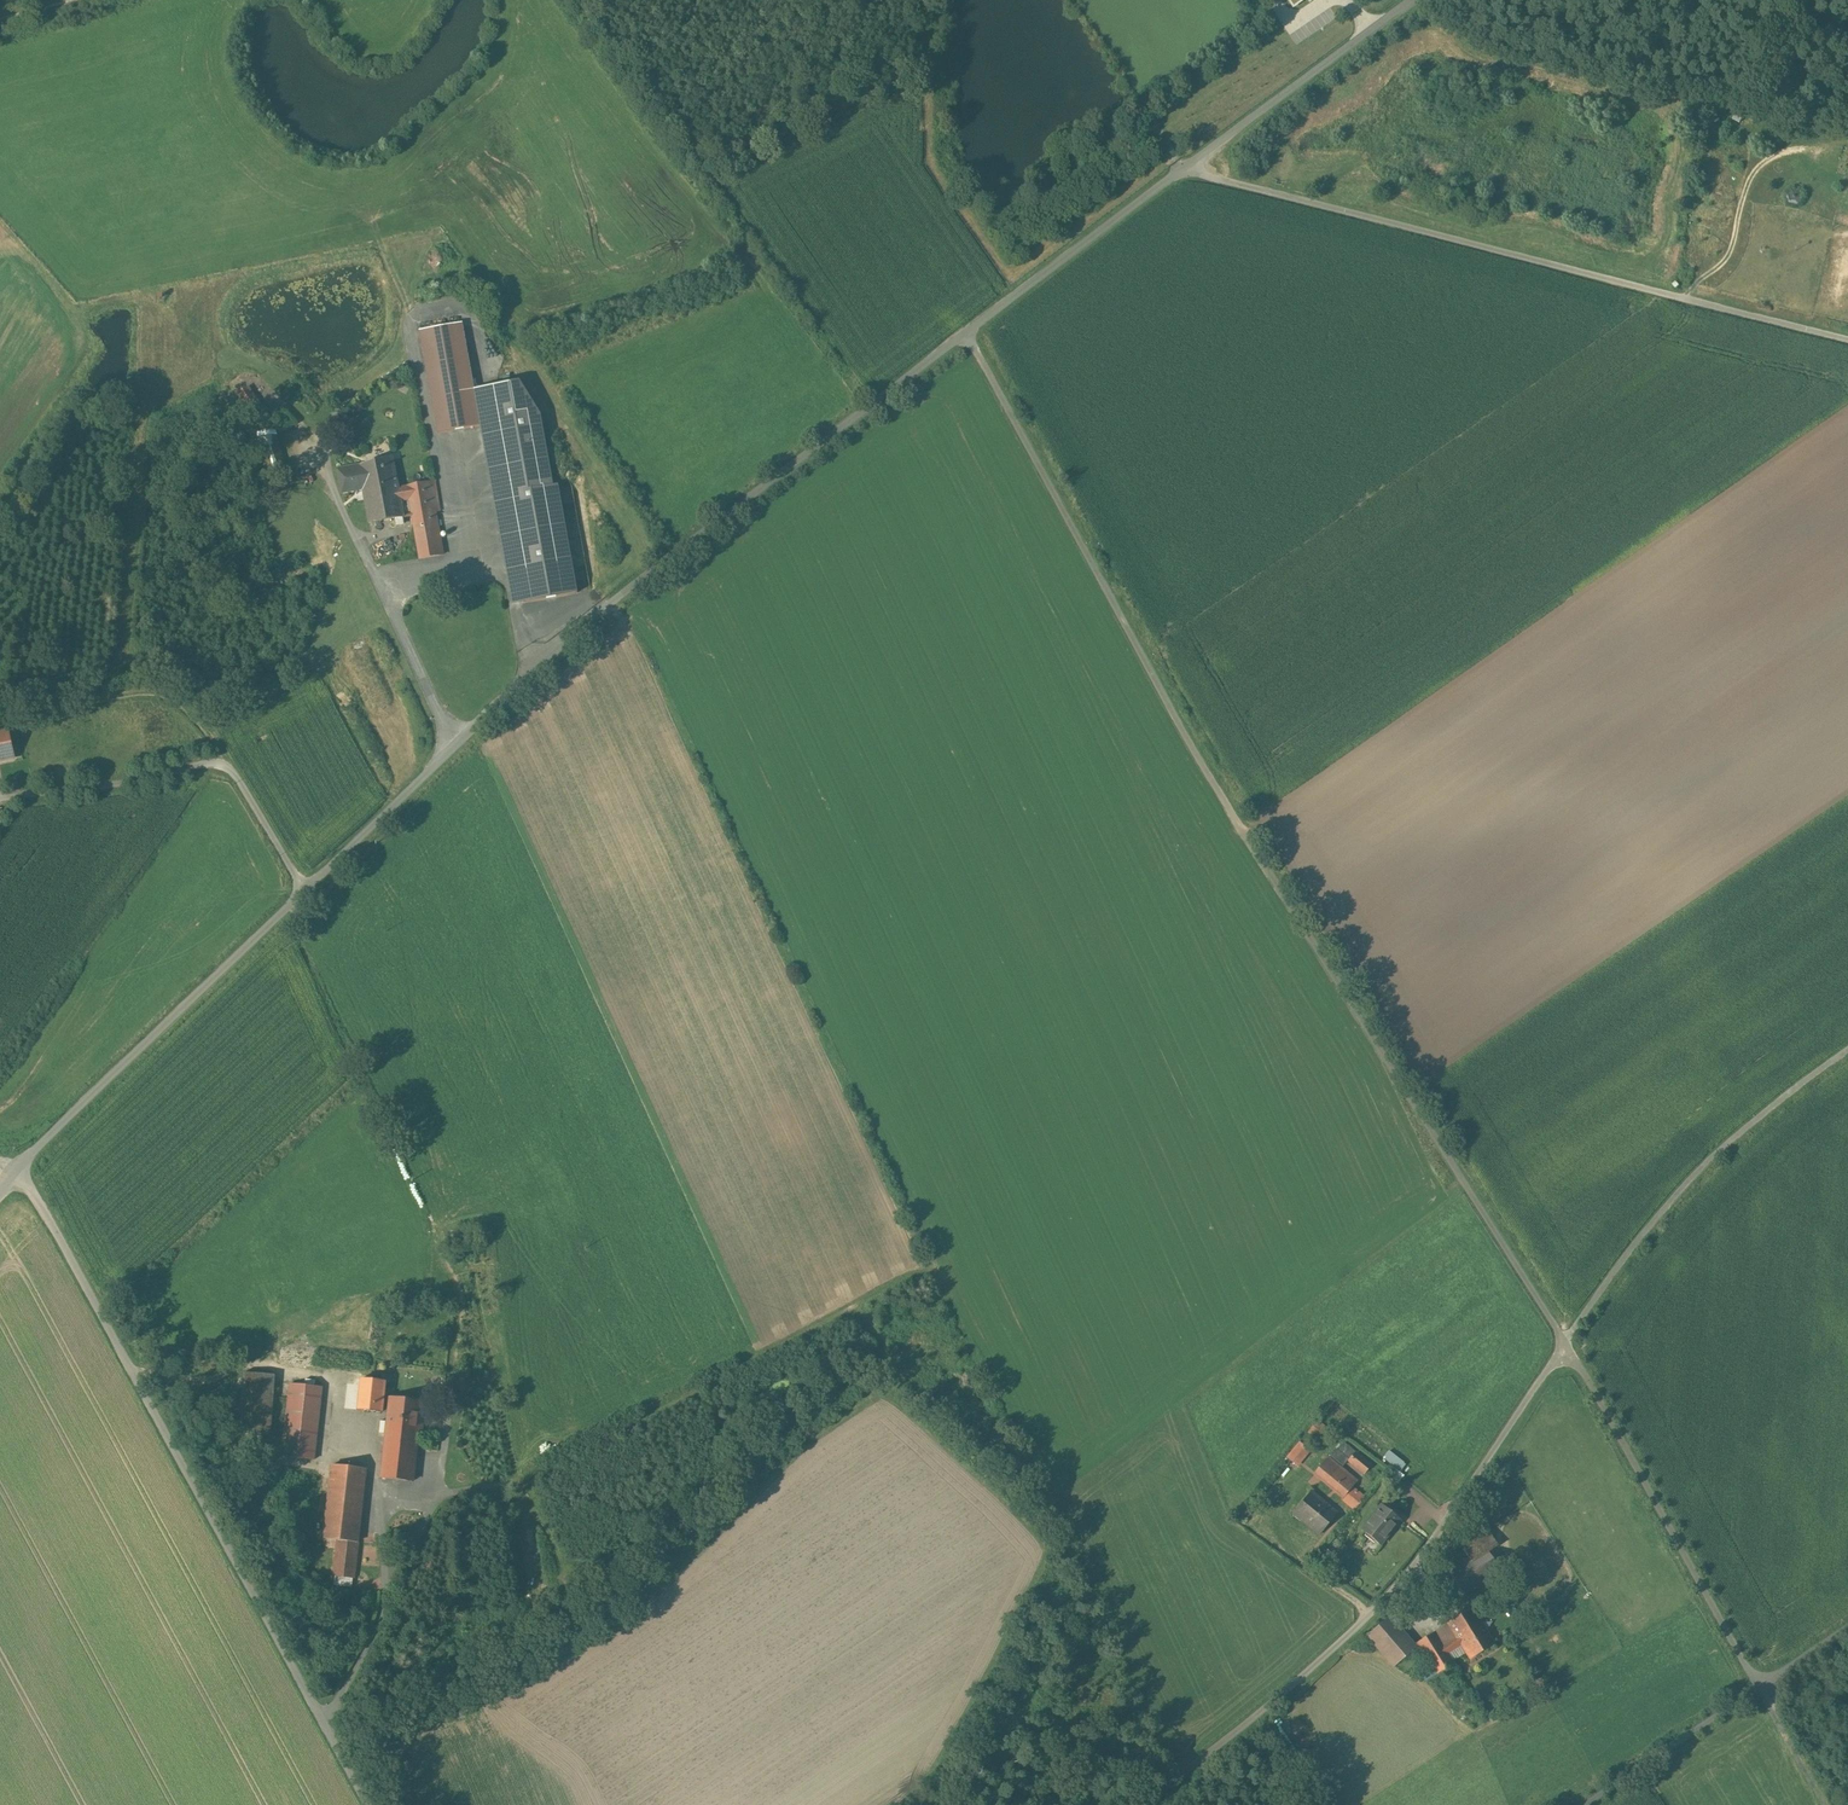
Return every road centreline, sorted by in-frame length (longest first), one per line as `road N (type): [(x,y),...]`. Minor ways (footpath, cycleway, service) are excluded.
road 1 (unclassified): [(964,335),(600,611),(14,1172)]
road 2 (unclassified): [(964,335),(1192,742),(1564,1342)]
road 3 (unclassified): [(14,1172),(125,1355),(370,1804)]
road 4 (unclassified): [(1185,168),(1847,337)]
road 5 (unclassified): [(1564,1342),(1375,1613),(1265,1712),(1144,1804)]
road 6 (track): [(931,1263),(524,1478),(436,1497)]
road 7 (unclassified): [(1847,1049),(1776,1098),(1654,1225),(1564,1342)]
road 8 (unclassified): [(1564,1342),(1760,1688)]
road 9 (unclassified): [(1413,0),(1185,168)]
road 10 (unclassified): [(1185,168),(964,335)]
road 11 (track): [(1760,1688),(1827,1804)]

